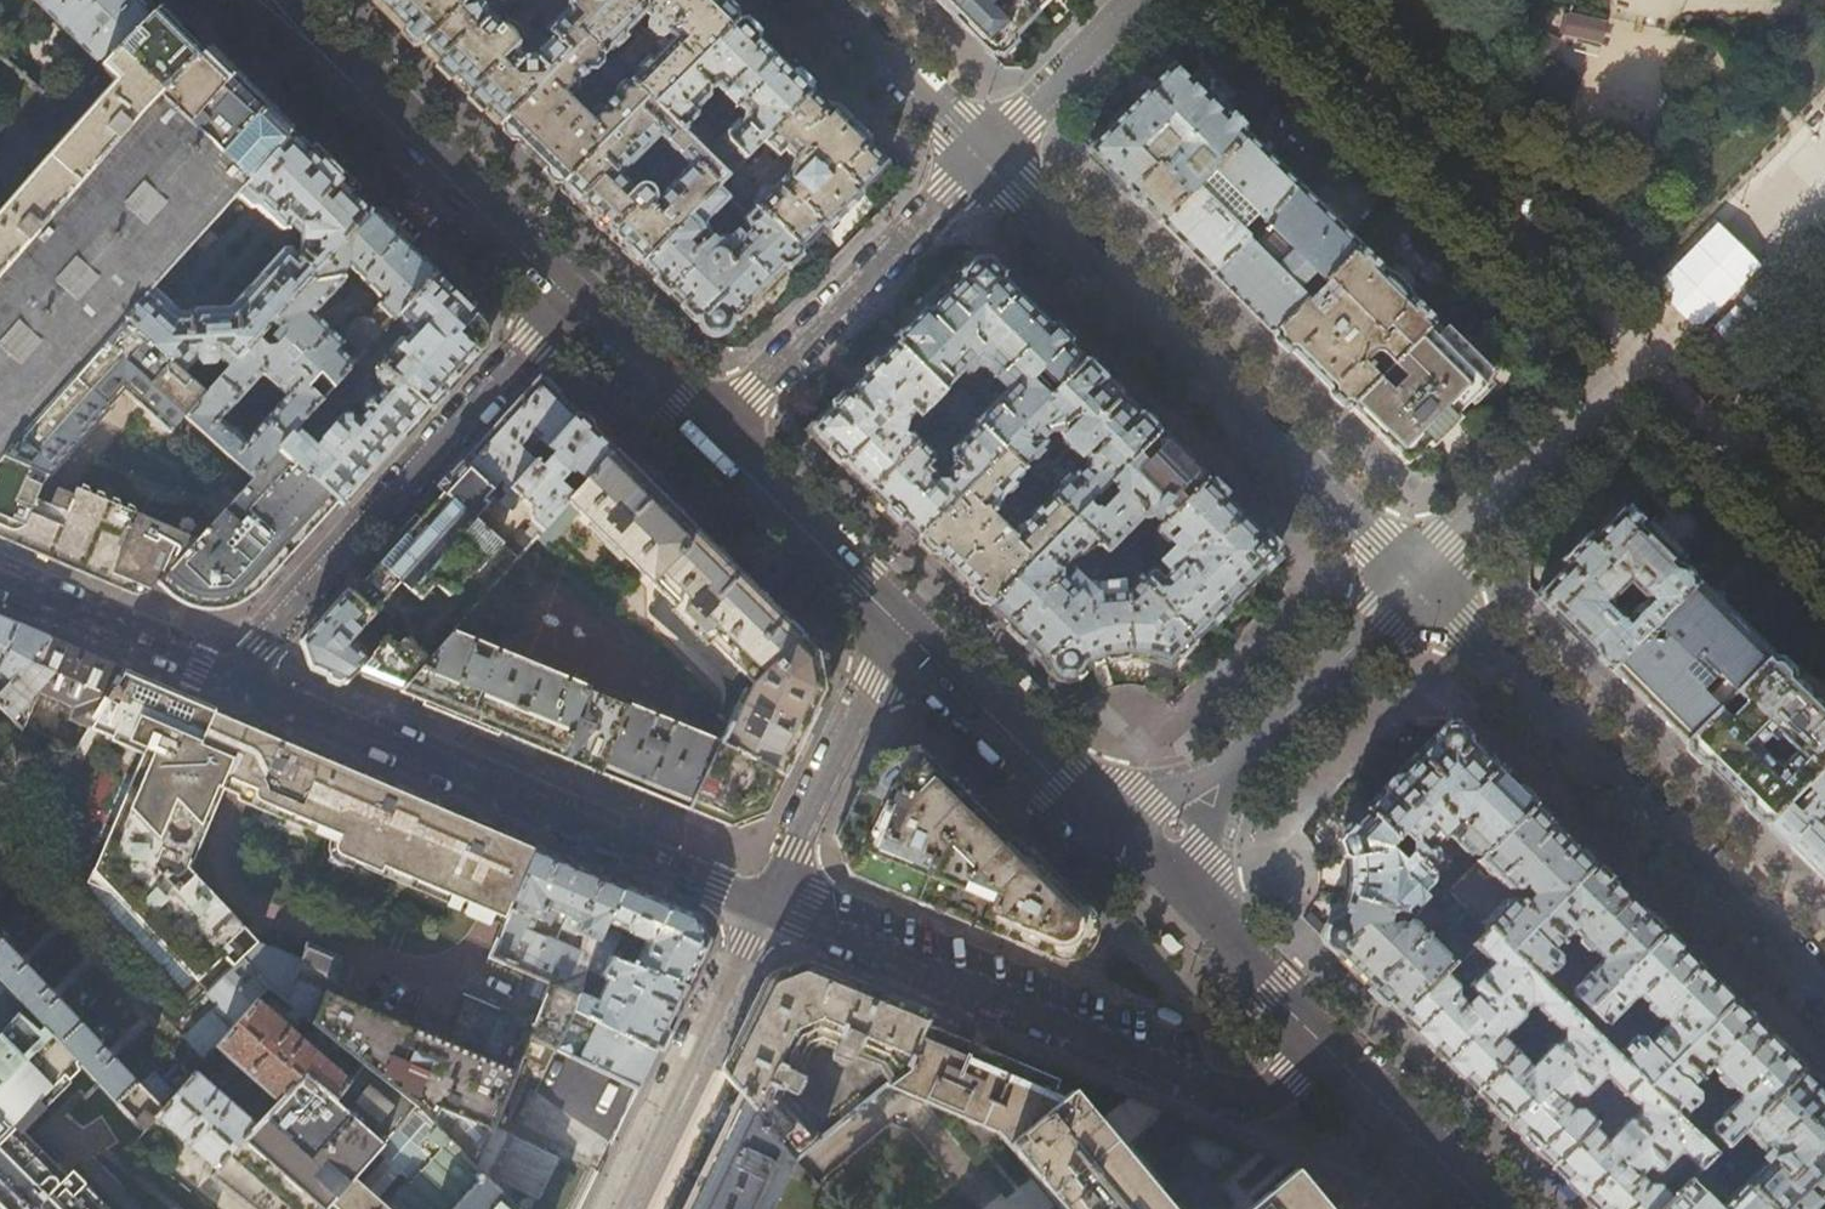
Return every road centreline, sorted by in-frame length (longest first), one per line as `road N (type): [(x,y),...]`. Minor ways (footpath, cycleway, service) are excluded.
road 1 (residential): [(766,897),(1208,1084),(1268,1093),(1336,1044)]
road 2 (residential): [(1415,584),(985,154)]
road 3 (residential): [(229,683),(718,885),(766,897)]
road 4 (residential): [(1824,988),(1415,584)]
road 5 (residential): [(229,683),(573,296)]
road 6 (secondary): [(573,296),(271,0)]
road 7 (residential): [(713,433),(985,154)]
road 8 (residential): [(766,897),(615,1208)]
road 9 (residential): [(902,618),(766,897)]
road 10 (secondary): [(1114,827),(902,618)]
road 11 (residential): [(0,858),(194,1063)]
road 12 (residential): [(1223,779),(1415,584)]
road 13 (secondary): [(902,618),(713,433)]
road 14 (residential): [(1415,584),(1590,397)]
road 15 (residential): [(0,585),(229,683)]
road 16 (secondary): [(1505,1208),(1336,1044)]
road 17 (residential): [(985,154),(827,0)]
road 18 (residential): [(985,154),(1136,0)]
road 19 (secondary): [(1336,1044),(1195,905)]
road 20 (secondary): [(713,433),(573,296)]

